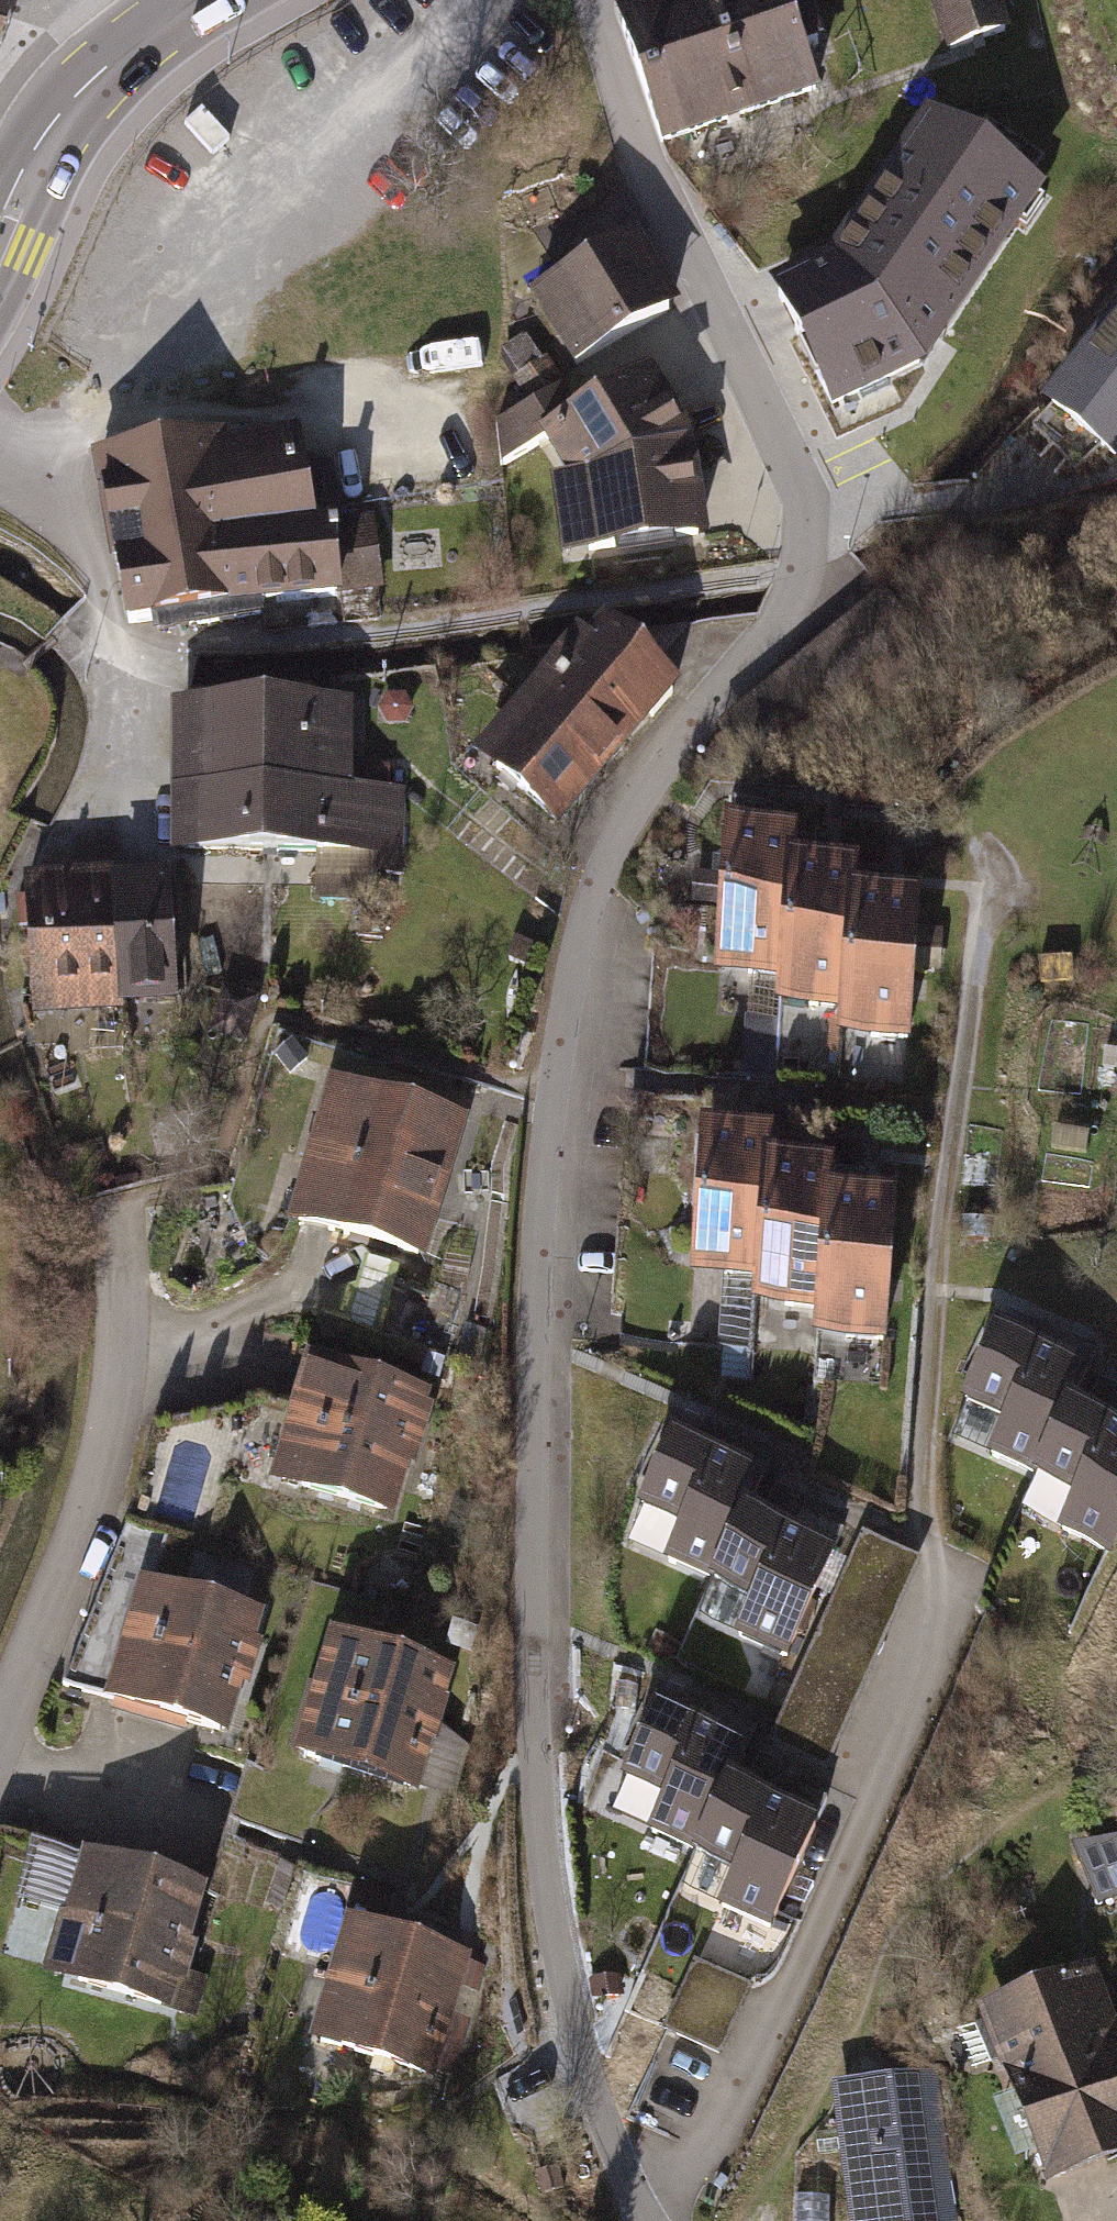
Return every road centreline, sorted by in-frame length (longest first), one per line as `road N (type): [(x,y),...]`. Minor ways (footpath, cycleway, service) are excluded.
road 1 (residential): [(591,0),(637,158),(805,506),(802,564),(777,632),(648,785),(590,902),(553,1095),(538,1293),(534,1718),(554,1981),(585,2097),(640,2220)]
road 2 (track): [(929,1540),(923,1437),(935,1257),(983,878)]
road 3 (residential): [(0,1744),(95,1518),(130,1339),(130,1208)]
road 4 (primary): [(23,186),(123,36),(184,0)]

